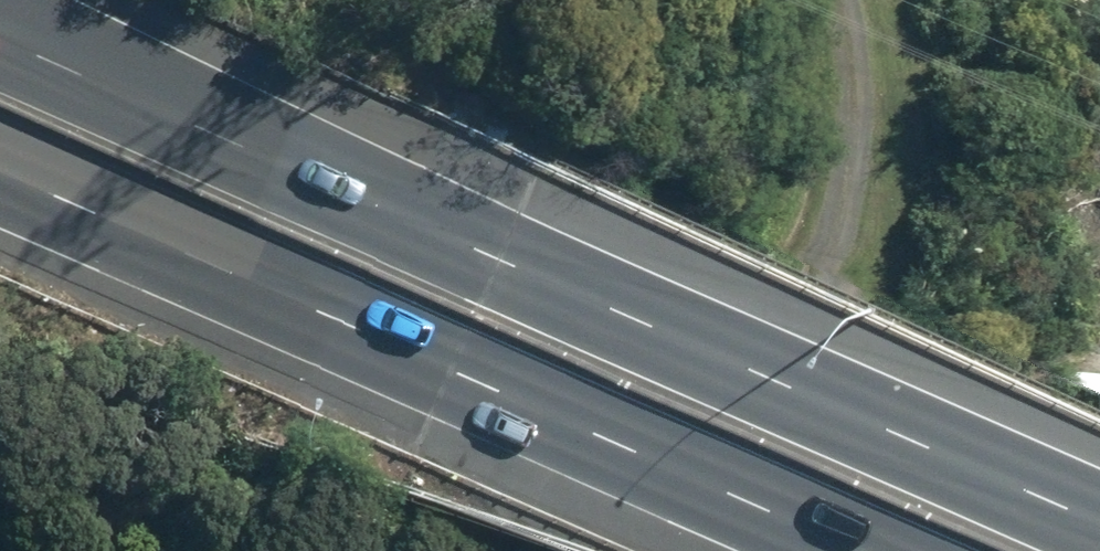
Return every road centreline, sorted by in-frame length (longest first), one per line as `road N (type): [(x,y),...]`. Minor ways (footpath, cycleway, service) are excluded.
road 1 (primary): [(0,25),(497,260),(1099,513)]
road 2 (primary): [(861,550),(0,177)]
road 3 (track): [(837,0),(860,71),(859,220),(748,550)]

